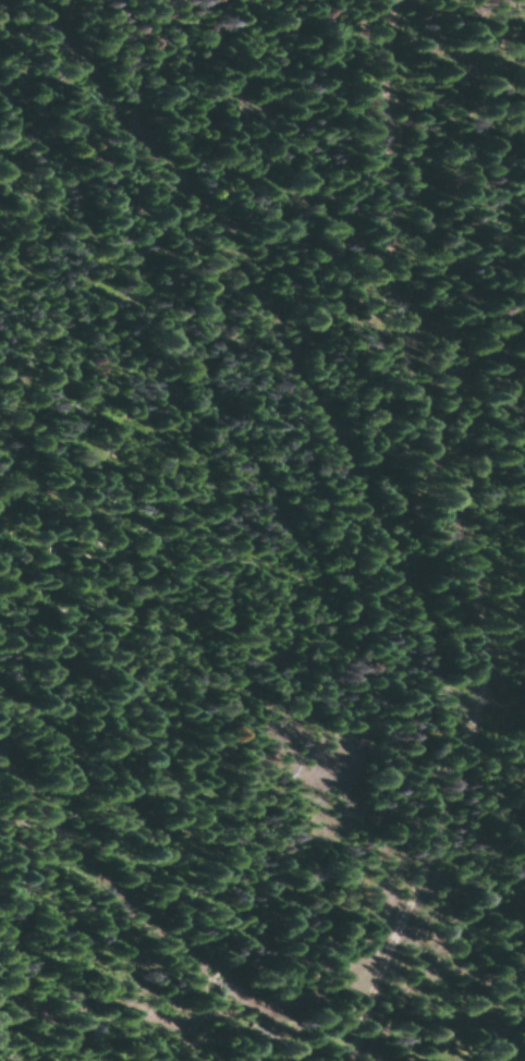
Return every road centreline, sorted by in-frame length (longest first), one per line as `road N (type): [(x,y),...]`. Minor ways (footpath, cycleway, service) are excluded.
road 1 (track): [(362,0),(319,72),(365,352),(429,527),(455,730),(390,951),(300,1023),(298,1060)]
road 2 (track): [(0,5),(59,33),(183,202),(313,534),(455,730)]
road 3 (track): [(300,1023),(0,735)]
road 4 (track): [(300,1023),(111,1049),(0,1044)]

